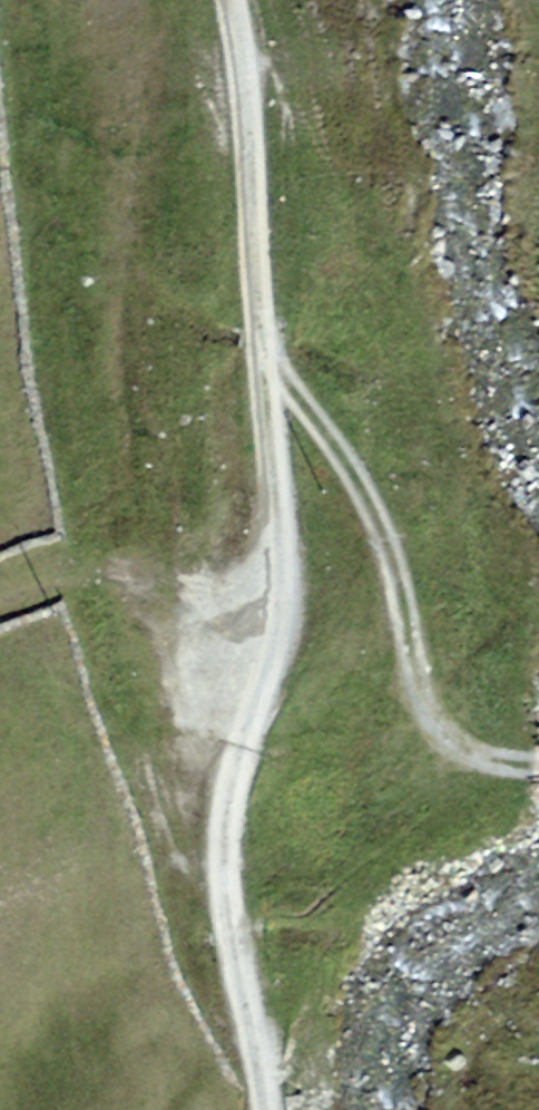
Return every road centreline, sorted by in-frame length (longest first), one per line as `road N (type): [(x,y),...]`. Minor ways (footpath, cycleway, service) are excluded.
road 1 (track): [(249,1109),(223,859),(282,562),(239,0)]
road 2 (track): [(268,370),(336,449),(400,576),(433,729),(474,771),(538,775)]

